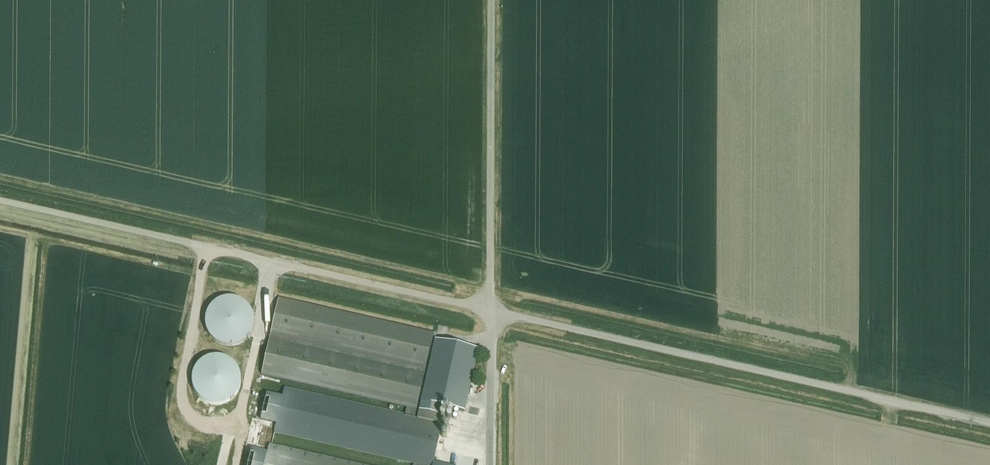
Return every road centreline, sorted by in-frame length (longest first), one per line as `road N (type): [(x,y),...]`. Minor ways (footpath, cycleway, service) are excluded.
road 1 (unclassified): [(989,423),(493,309)]
road 2 (unclassified): [(493,309),(0,200)]
road 3 (unclassified): [(493,309),(493,0)]
road 4 (unclassified): [(492,464),(493,309)]

